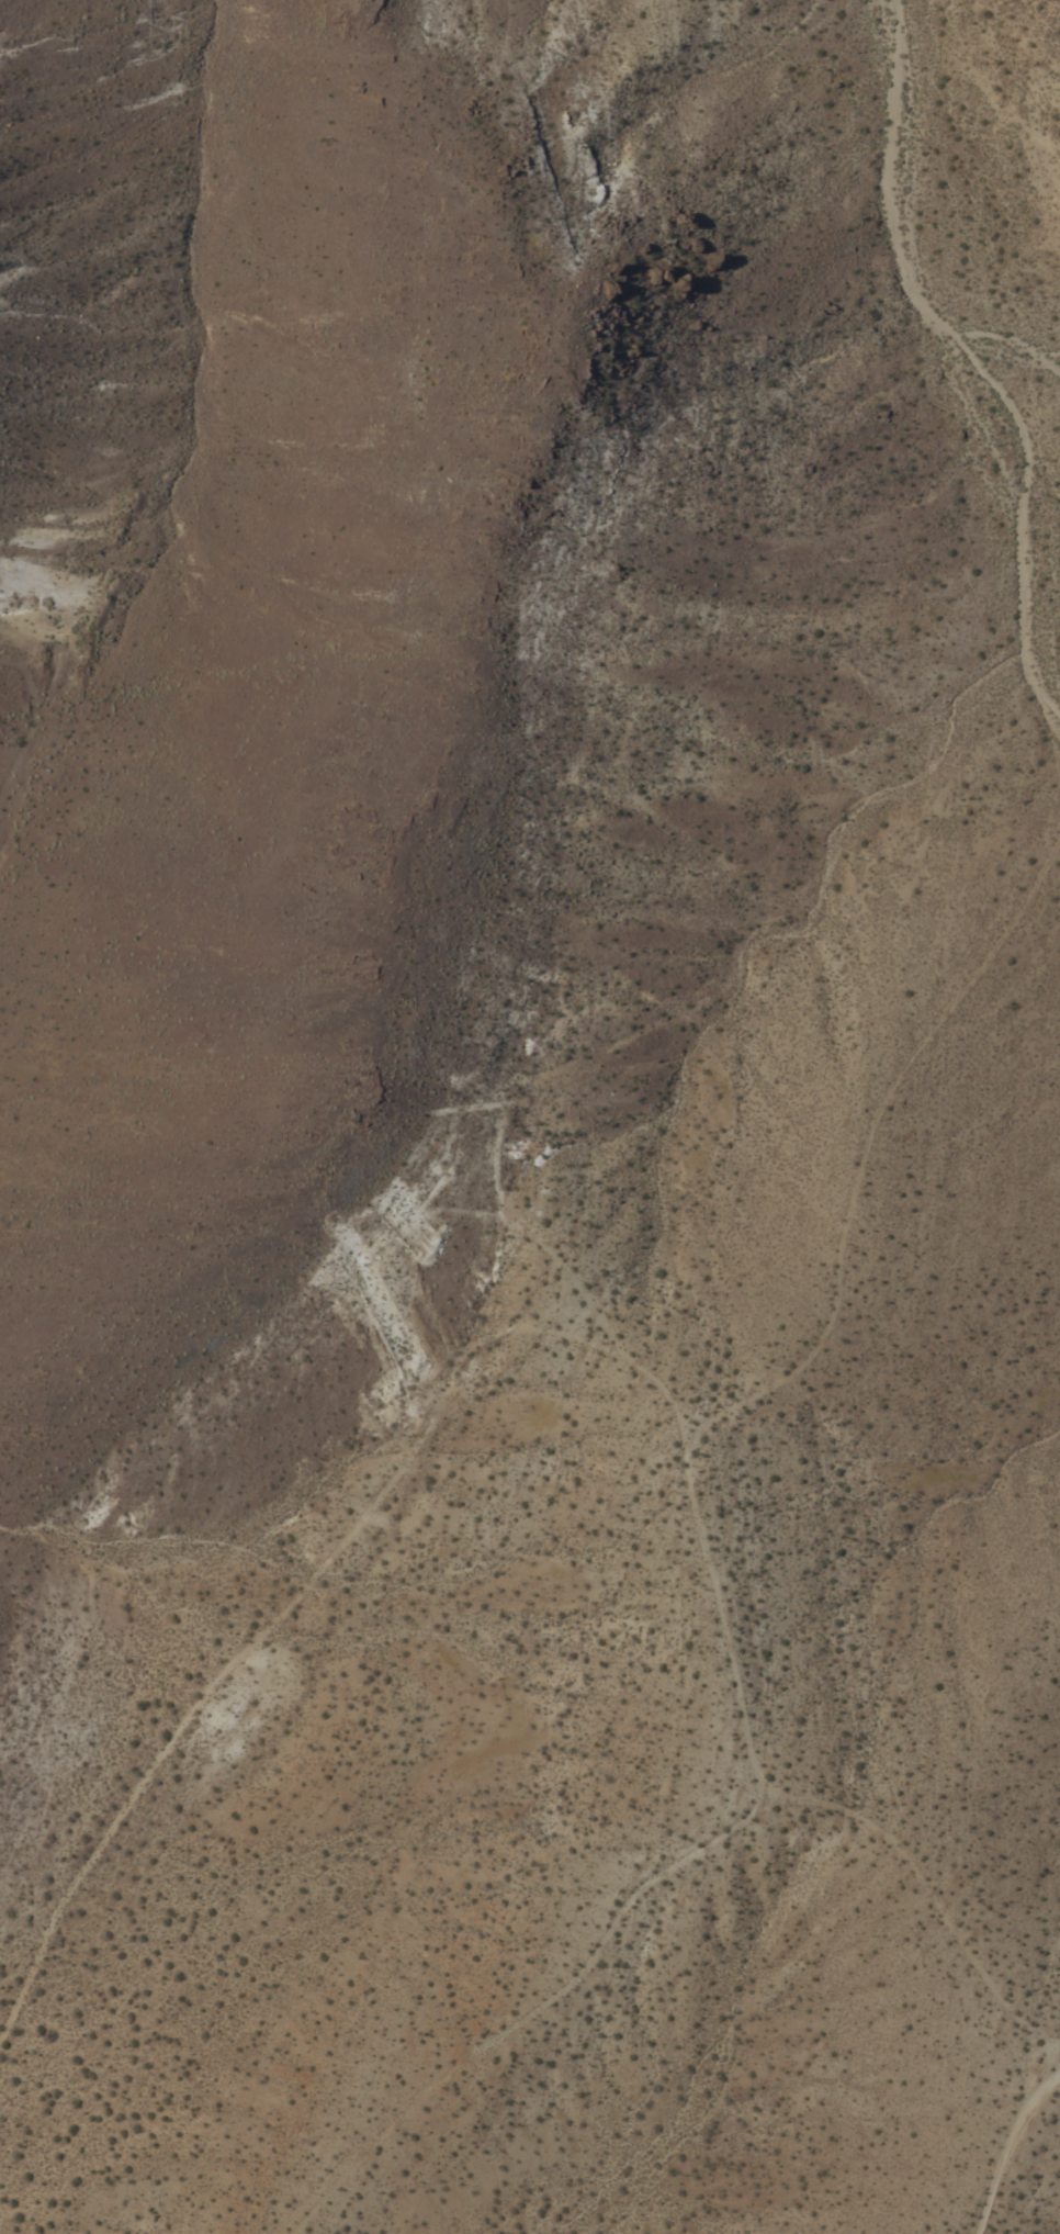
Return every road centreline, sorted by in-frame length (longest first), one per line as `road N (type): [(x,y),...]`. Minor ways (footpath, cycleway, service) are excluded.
road 1 (track): [(974,2233),(1015,2117),(1059,2074)]

